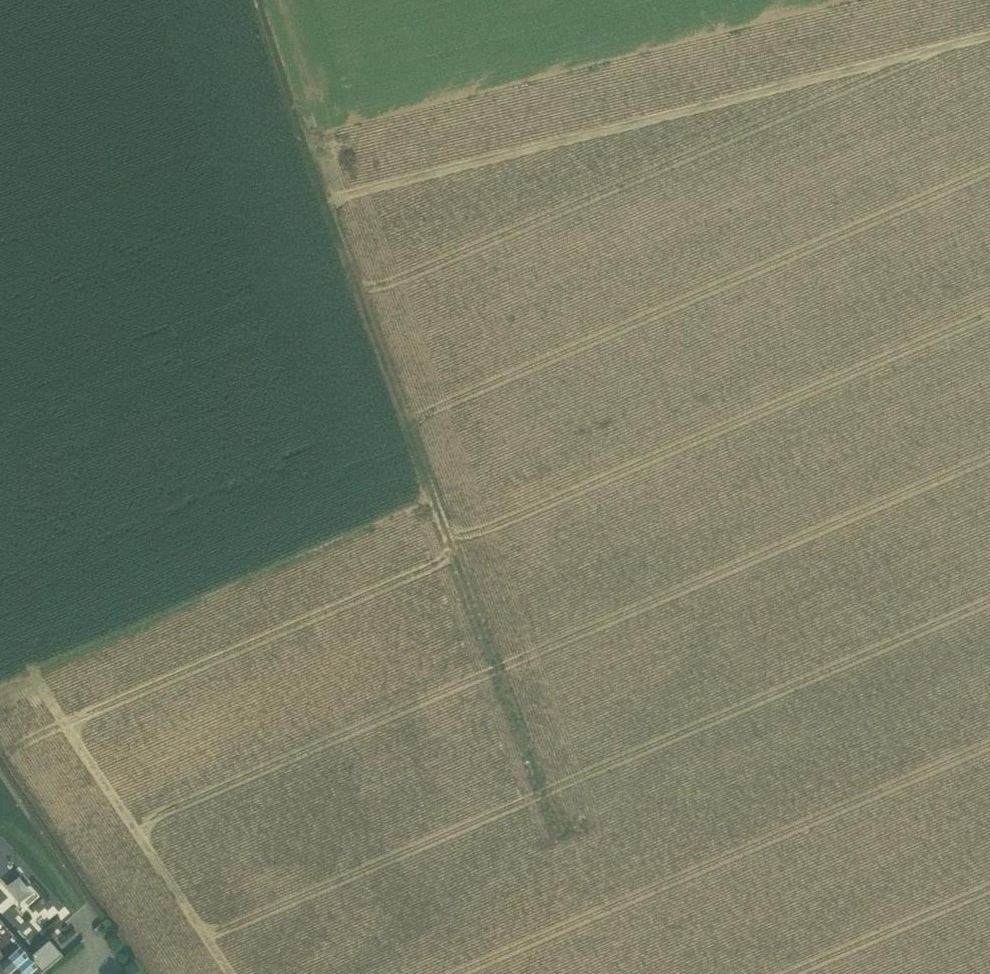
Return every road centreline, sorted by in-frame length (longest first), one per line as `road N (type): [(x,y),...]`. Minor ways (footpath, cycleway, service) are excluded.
road 1 (track): [(562,841),(258,0)]

